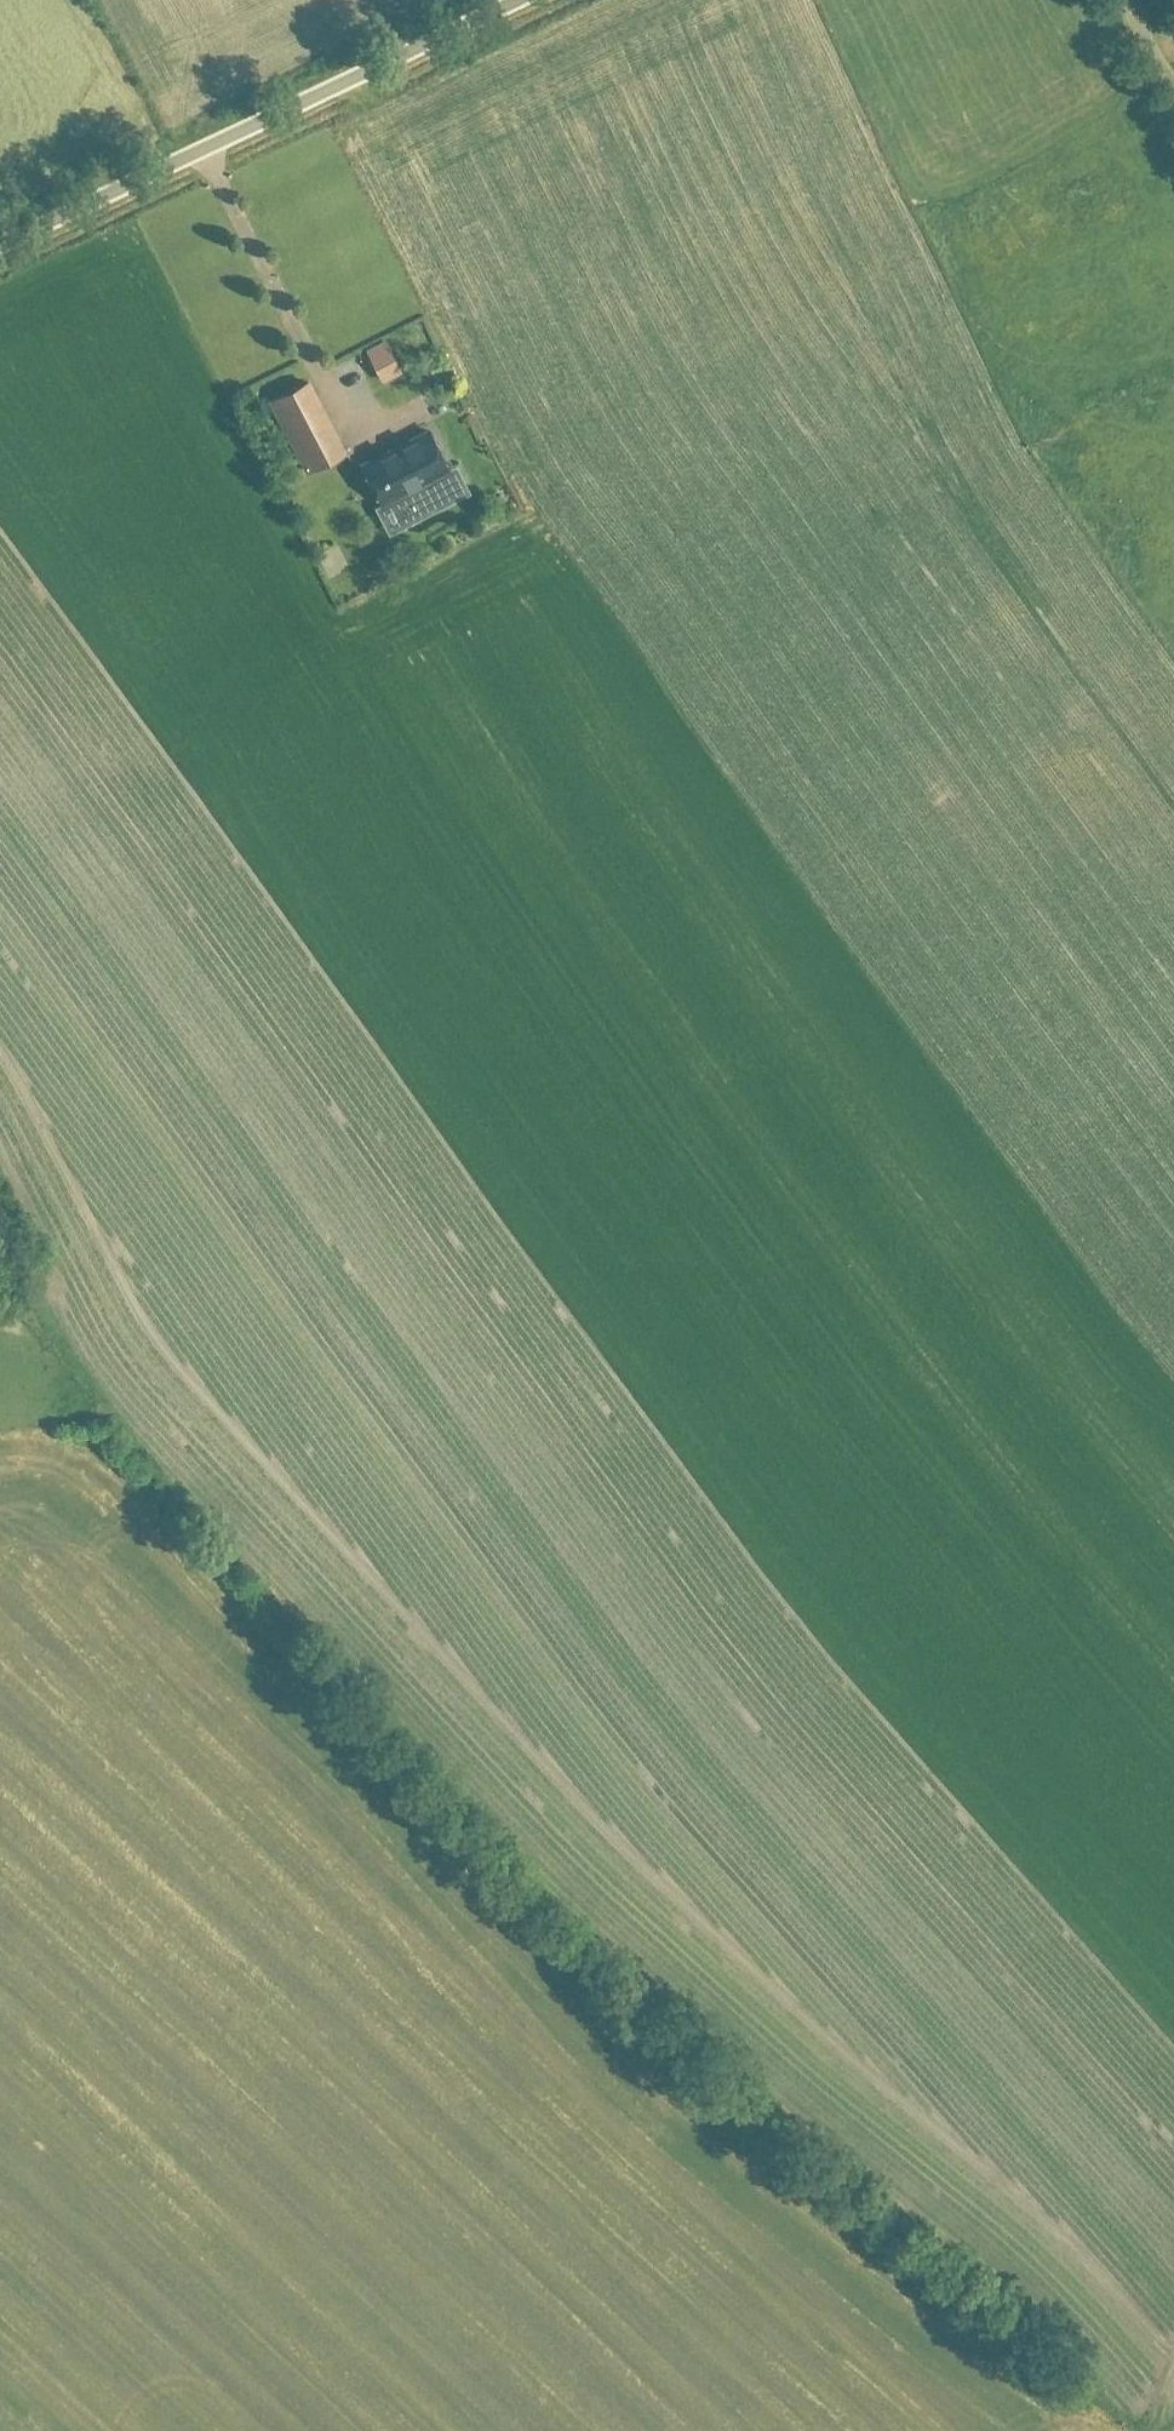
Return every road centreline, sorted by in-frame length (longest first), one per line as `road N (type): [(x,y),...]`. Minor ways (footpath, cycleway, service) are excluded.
road 1 (unclassified): [(0,246),(518,0)]

